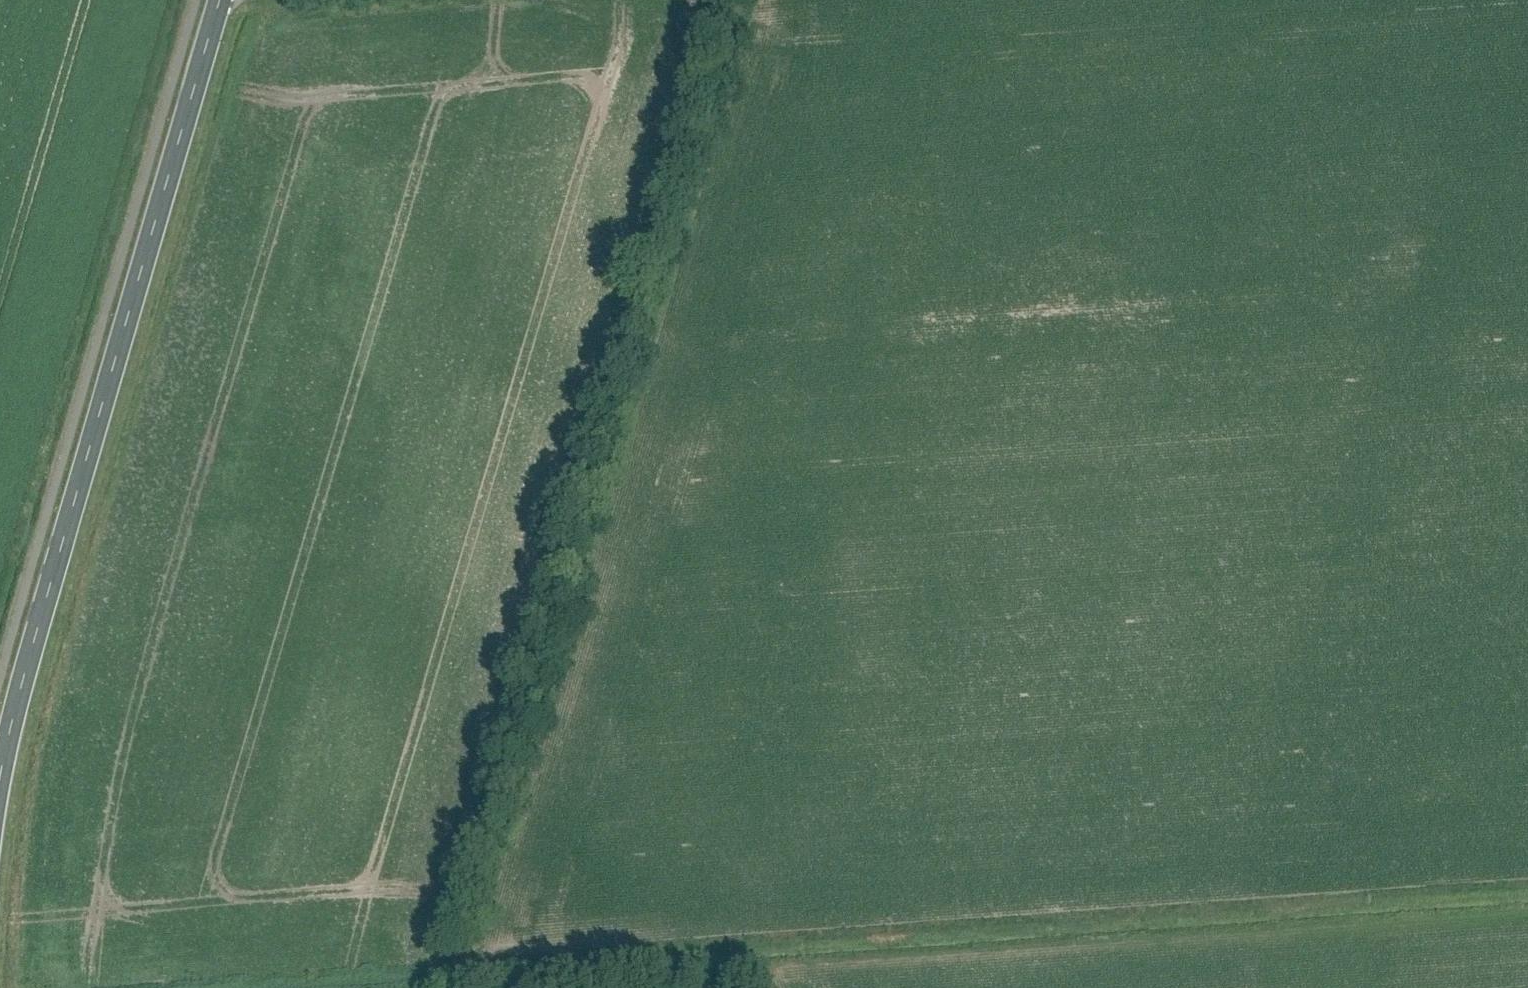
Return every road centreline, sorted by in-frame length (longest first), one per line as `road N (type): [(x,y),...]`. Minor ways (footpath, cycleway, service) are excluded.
road 1 (tertiary): [(0,761),(14,680),(222,0)]

